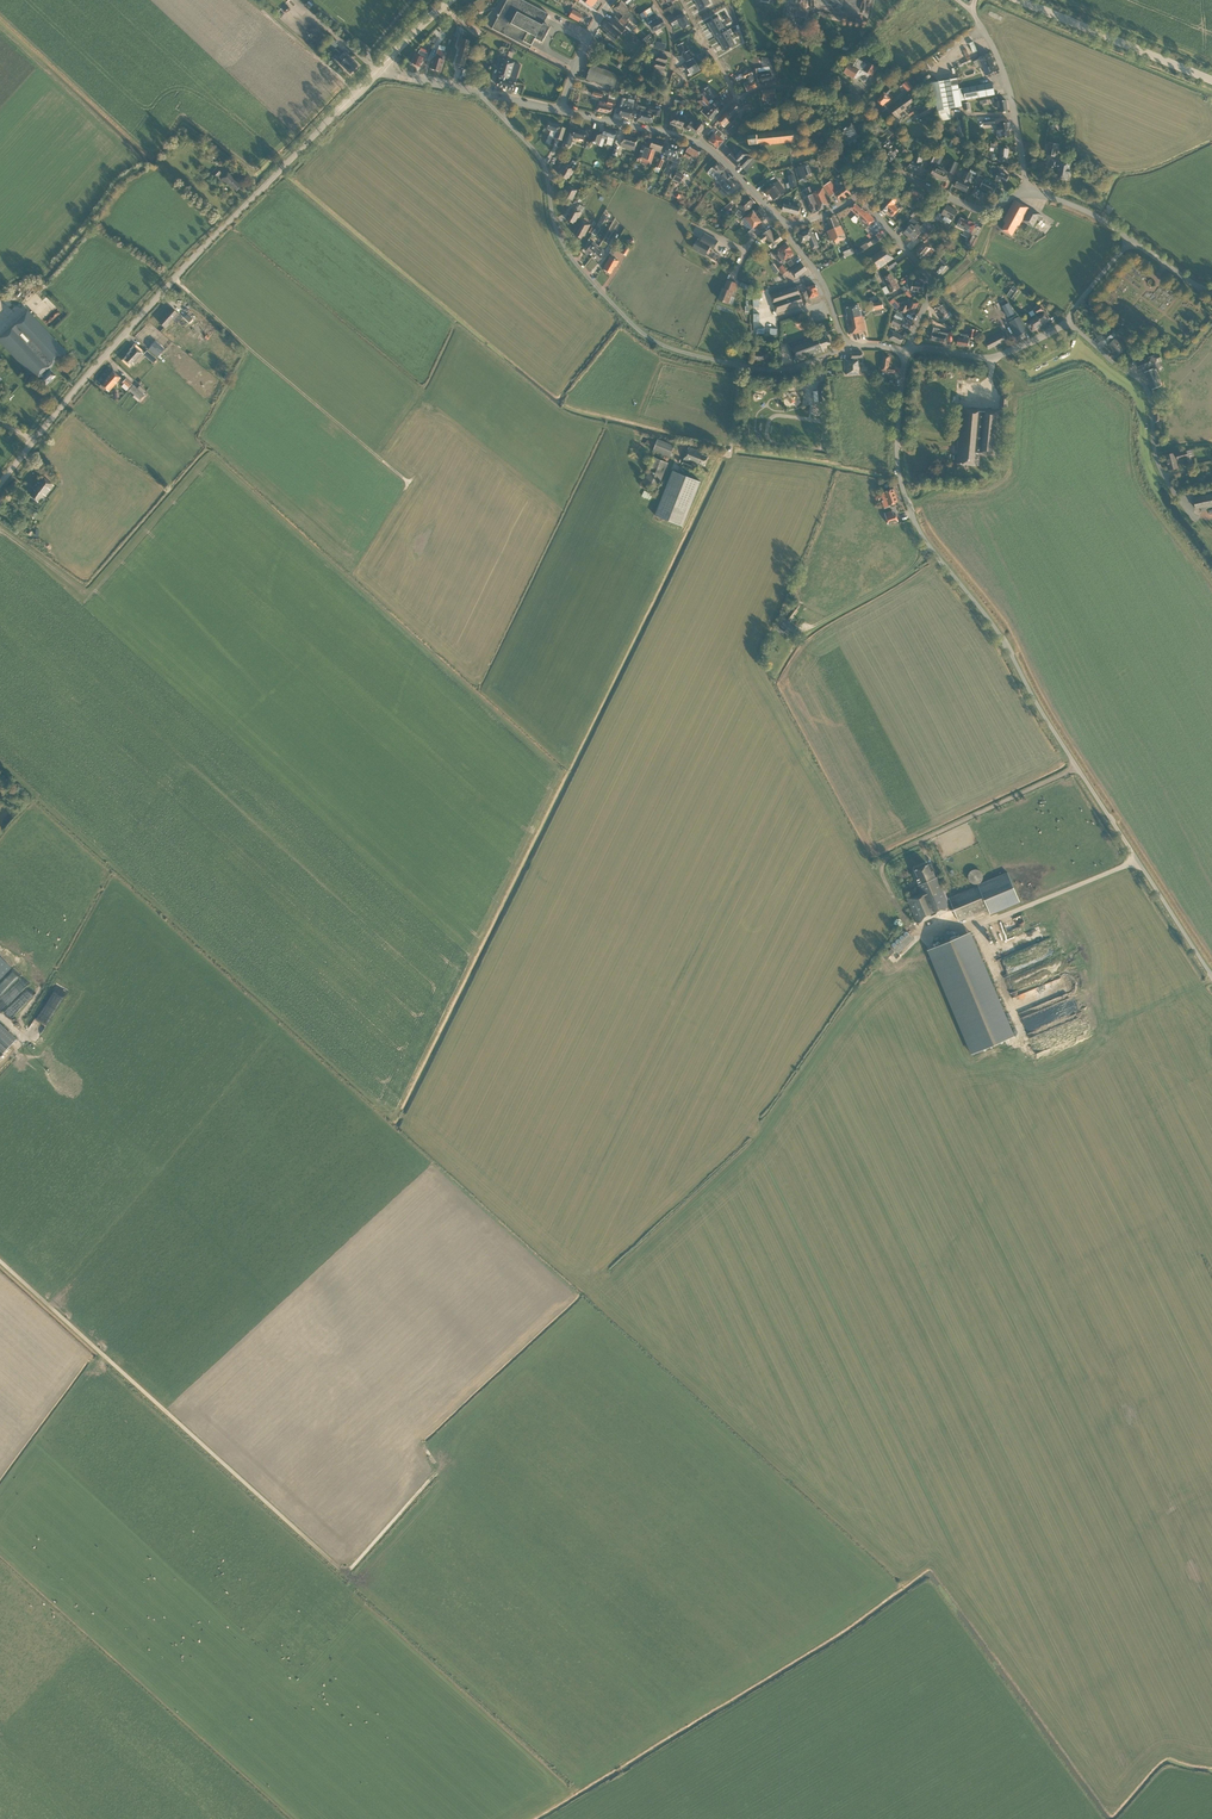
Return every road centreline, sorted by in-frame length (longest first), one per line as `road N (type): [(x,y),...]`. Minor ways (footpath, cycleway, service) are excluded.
road 1 (unclassified): [(1211,976),(999,634),(914,518),(897,445),(907,349)]
road 2 (track): [(0,1063),(29,1039),(414,1438),(443,1488)]
road 3 (tertiary): [(0,485),(111,346),(379,67)]
road 4 (unclassified): [(739,366),(666,346),(629,321),(570,257),(552,217),(545,169),(503,118)]
road 5 (track): [(174,278),(380,459)]
road 6 (residential): [(1181,499),(1156,457),(1143,384),(1067,320)]
road 7 (residential): [(737,99),(775,86),(854,98),(901,137),(900,175)]
road 8 (tertiary): [(1211,81),(1017,0)]
road 9 (residential): [(1028,192),(1007,84),(970,10)]
road 10 (residential): [(907,349),(929,277),(859,194)]
road 11 (unclassified): [(907,349),(993,358),(1067,320)]
road 12 (unclassified): [(900,175),(979,211),(1028,192)]
road 13 (residential): [(850,347),(789,223)]
road 14 (residential): [(664,133),(671,35),(654,0)]
road 15 (track): [(357,93),(263,12)]
road 16 (unclassified): [(697,142),(789,223)]
road 17 (residential): [(561,110),(611,0)]

